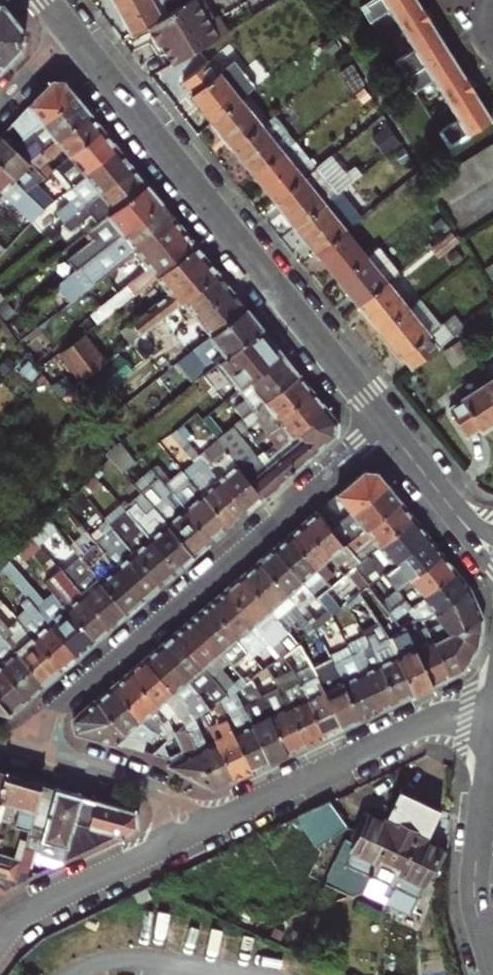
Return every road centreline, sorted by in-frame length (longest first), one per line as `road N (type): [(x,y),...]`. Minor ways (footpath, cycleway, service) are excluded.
road 1 (residential): [(72,32),(387,425)]
road 2 (residential): [(41,751),(68,694),(387,425)]
road 3 (residential): [(199,830),(433,719),(491,718)]
road 4 (residential): [(492,957),(475,884),(491,718)]
road 5 (residential): [(0,938),(23,917),(199,830)]
road 6 (residential): [(41,751),(157,786),(190,812),(199,830)]
road 7 (residential): [(387,425),(492,551)]

